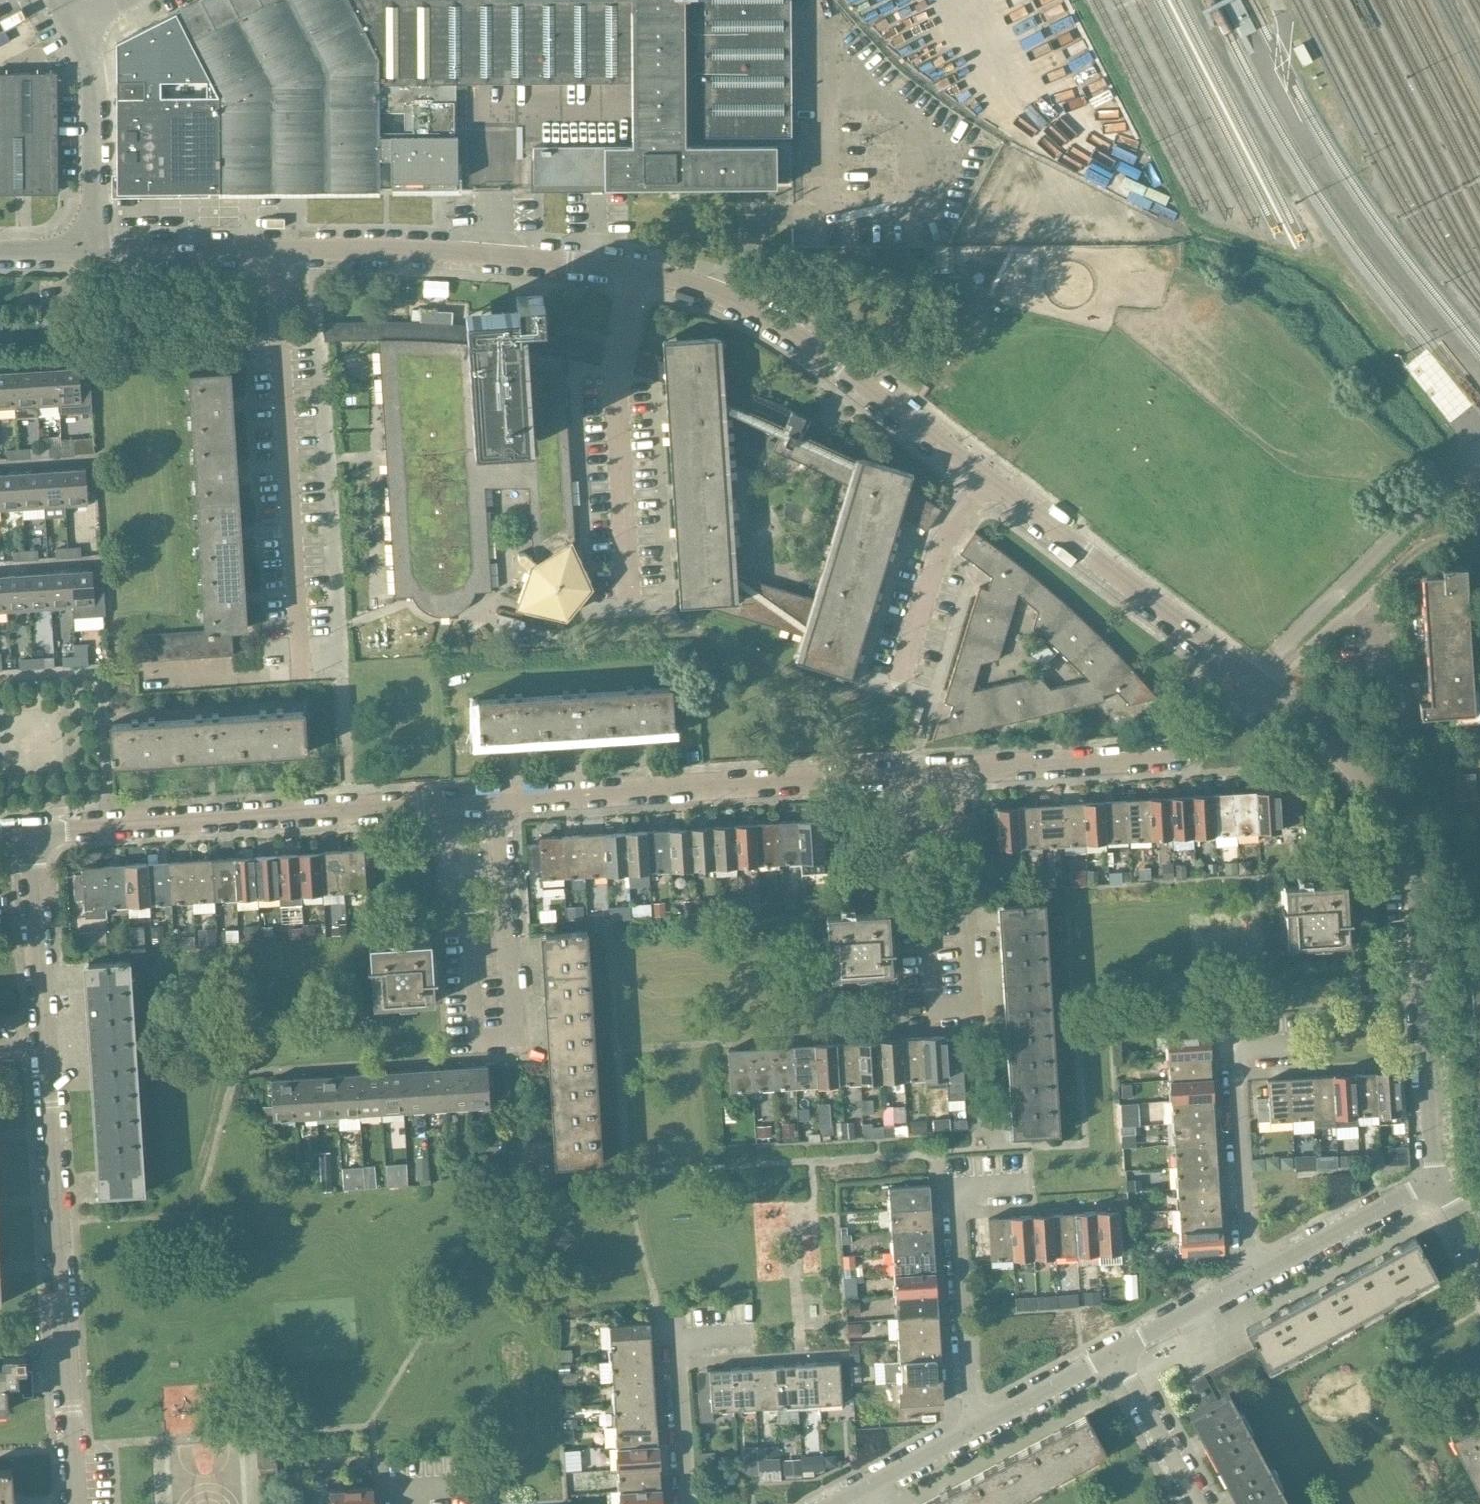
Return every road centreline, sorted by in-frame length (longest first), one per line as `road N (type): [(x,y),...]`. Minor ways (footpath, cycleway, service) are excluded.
road 1 (residential): [(75,1503),(31,833)]
road 2 (residential): [(1436,1178),(1414,877),(1393,816),(1352,762),(1250,677)]
road 3 (residential): [(31,833),(498,801)]
road 4 (residential): [(498,801),(956,770)]
road 5 (residential): [(305,678),(275,249)]
road 6 (residential): [(988,479),(784,326),(637,269)]
road 7 (residential): [(637,269),(406,250),(275,249)]
road 8 (residential): [(630,599),(614,370),(637,269)]
road 9 (residential): [(956,770),(1187,754),(1250,677)]
road 10 (residential): [(1250,677),(988,479)]
road 11 (residential): [(970,1431),(953,1188),(1027,1183)]
road 12 (residential): [(1256,1277),(1248,1251),(1235,1050),(1292,1046)]
road 13 (residential): [(688,1503),(677,1341),(752,1336)]
road 14 (unclassified): [(92,250),(93,75),(70,21)]
road 15 (residential): [(900,687),(944,539),(988,479)]
road 16 (residential): [(1256,1277),(1436,1178)]
road 17 (residential): [(966,899),(924,901),(930,1006),(972,1004)]
road 18 (residential): [(275,249),(92,250)]
road 19 (residential): [(505,931),(466,933),(473,1030),(512,1027)]
road 20 (residential): [(1117,1350),(1202,1503)]
road 21 (residential): [(970,1431),(1117,1350)]
road 22 (residential): [(1117,1350),(1256,1277)]
road 23 (residential): [(836,1503),(970,1431)]
road 24 (residential): [(505,931),(498,801)]
road 25 (residential): [(966,899),(956,770)]

